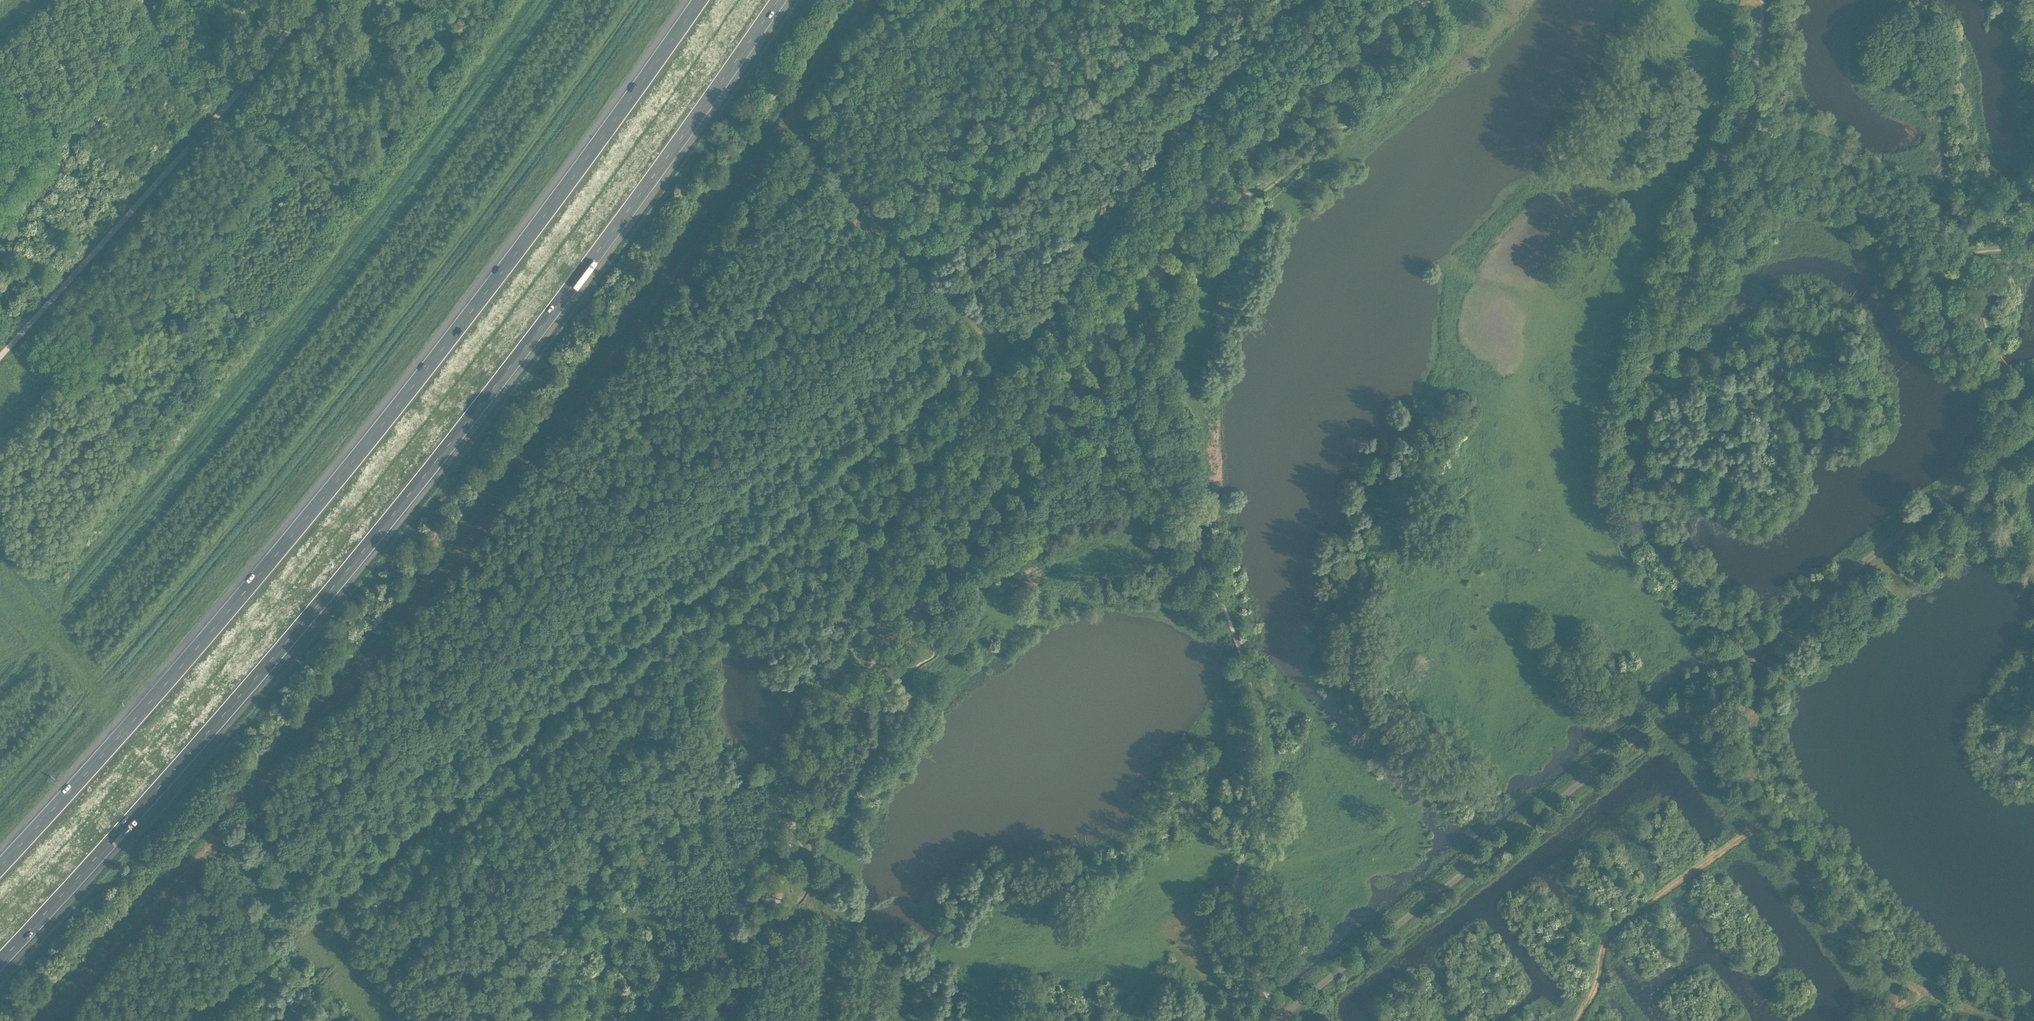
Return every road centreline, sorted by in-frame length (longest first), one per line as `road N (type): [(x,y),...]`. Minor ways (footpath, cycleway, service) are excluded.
road 1 (motorway): [(0,962),(208,733),(474,414),(778,0)]
road 2 (motorway): [(701,0),(365,447),(0,868)]

